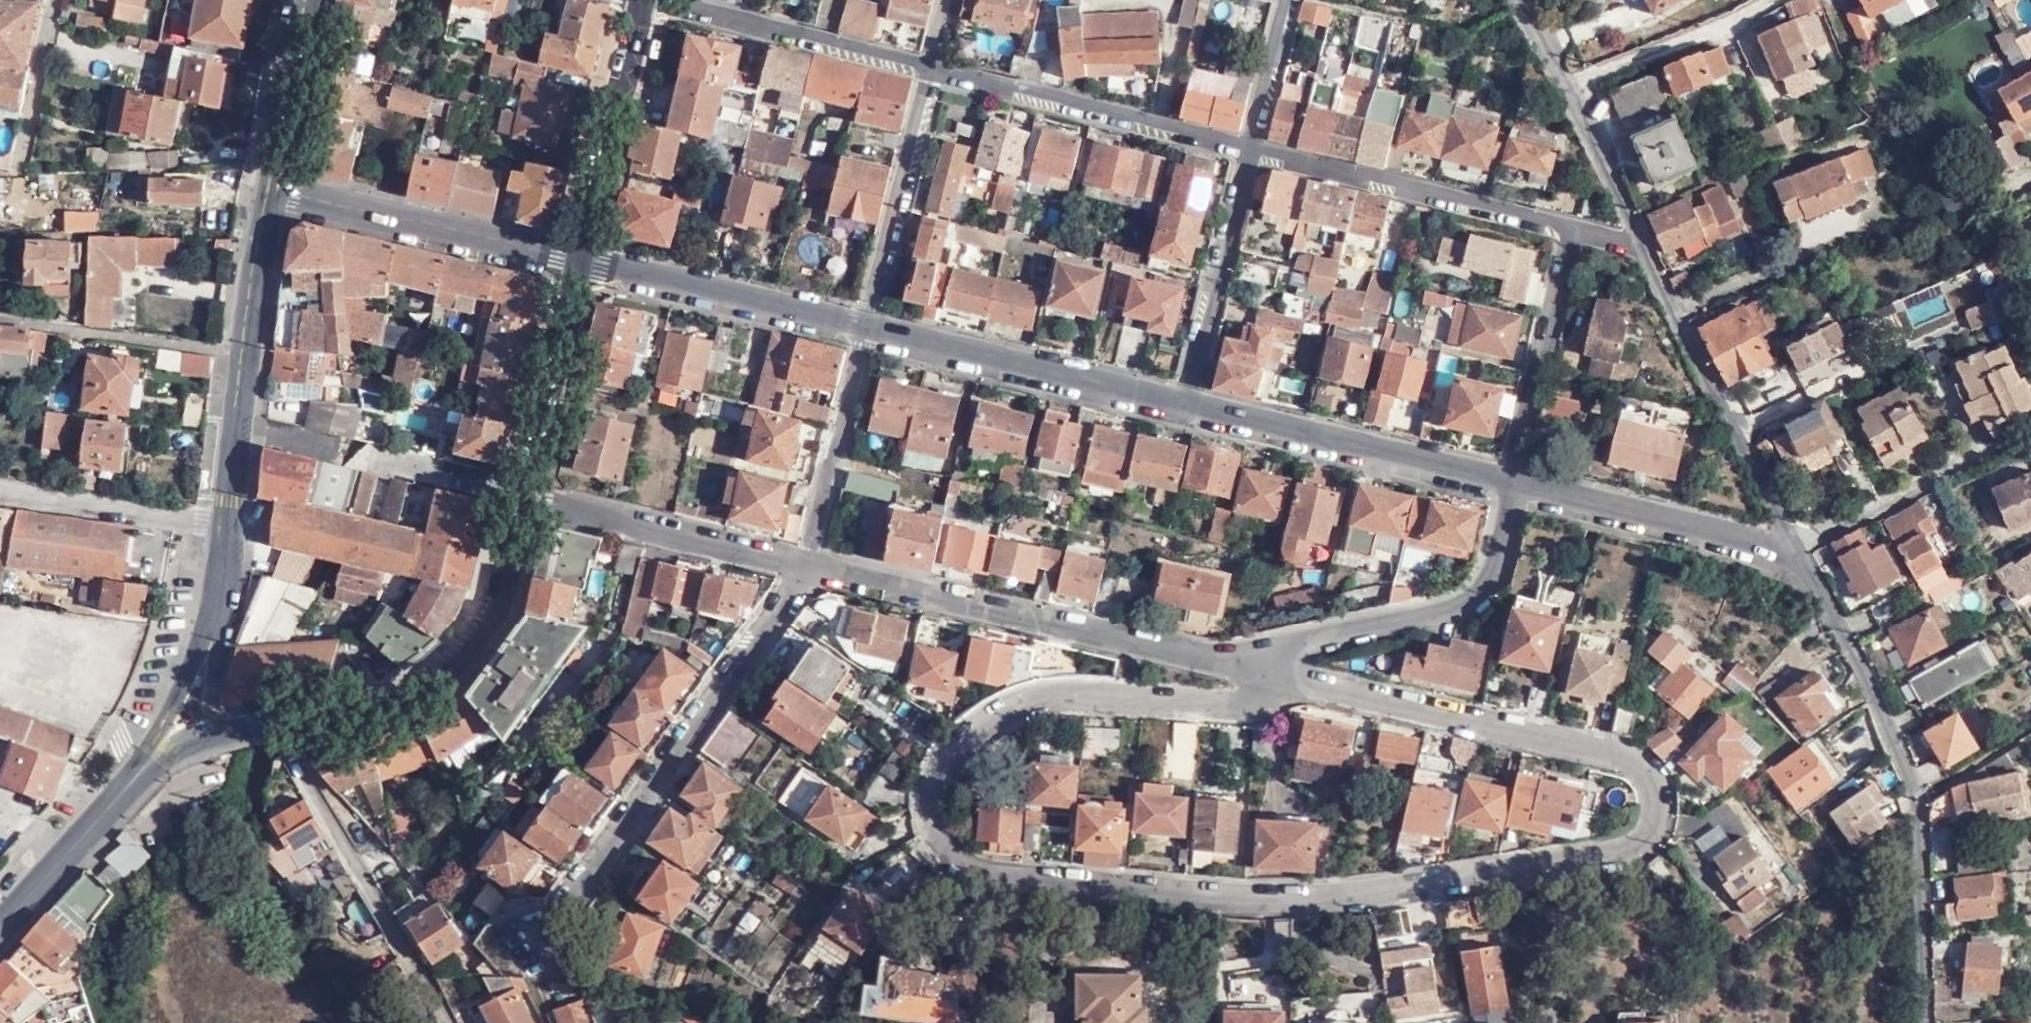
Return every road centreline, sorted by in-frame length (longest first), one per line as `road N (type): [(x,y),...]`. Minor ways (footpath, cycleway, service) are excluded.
road 1 (residential): [(1262,671),(1646,768),(1654,826),(1609,851),(1264,901),(1119,893),(987,869),(935,824),(937,767),(997,709),(1101,692),(1233,705)]
road 2 (residential): [(1919,1022),(1918,804),(1803,568)]
road 3 (residential): [(527,950),(809,561)]
road 4 (residential): [(809,561),(1233,665)]
road 5 (secondary): [(243,727),(383,696),(456,659),(498,611),(531,498)]
road 6 (residential): [(1233,665),(1464,605),(1516,488)]
road 7 (residential): [(1803,568),(1645,248)]
road 8 (residential): [(1179,406),(1512,487)]
road 9 (secondary): [(267,191),(221,524)]
road 10 (residential): [(1571,228),(1248,150)]
road 11 (residential): [(1248,150),(934,71)]
road 12 (residential): [(866,328),(1179,406)]
road 13 (residential): [(267,191),(581,264)]
road 14 (residential): [(1516,488),(1803,568)]
road 15 (residential): [(934,71),(649,0)]
road 16 (residential): [(581,264),(866,328)]
road 17 (residential): [(531,498),(809,561)]
road 18 (residential): [(1645,248),(1518,0)]
road 19 (secondary): [(581,264),(647,0)]
road 20 (residential): [(866,328),(934,71)]
road 21 (residential): [(1512,487),(1571,228)]
road 22 (residential): [(1248,150),(1179,406)]
road 23 (residential): [(809,561),(866,328)]
road 24 (secondary): [(531,498),(581,264)]
road 25 (residential): [(0,492),(221,524)]
road 26 (secondary): [(0,933),(147,768)]
road 27 (secondary): [(304,0),(267,191)]
road 28 (secondary): [(214,597),(193,669),(147,768)]
road 29 (residential): [(17,174),(57,0)]
road 30 (residential): [(359,453),(531,498)]
road 31 (residential): [(1287,0),(1248,150)]
road 32 (secondary): [(214,597),(216,700),(243,727)]

